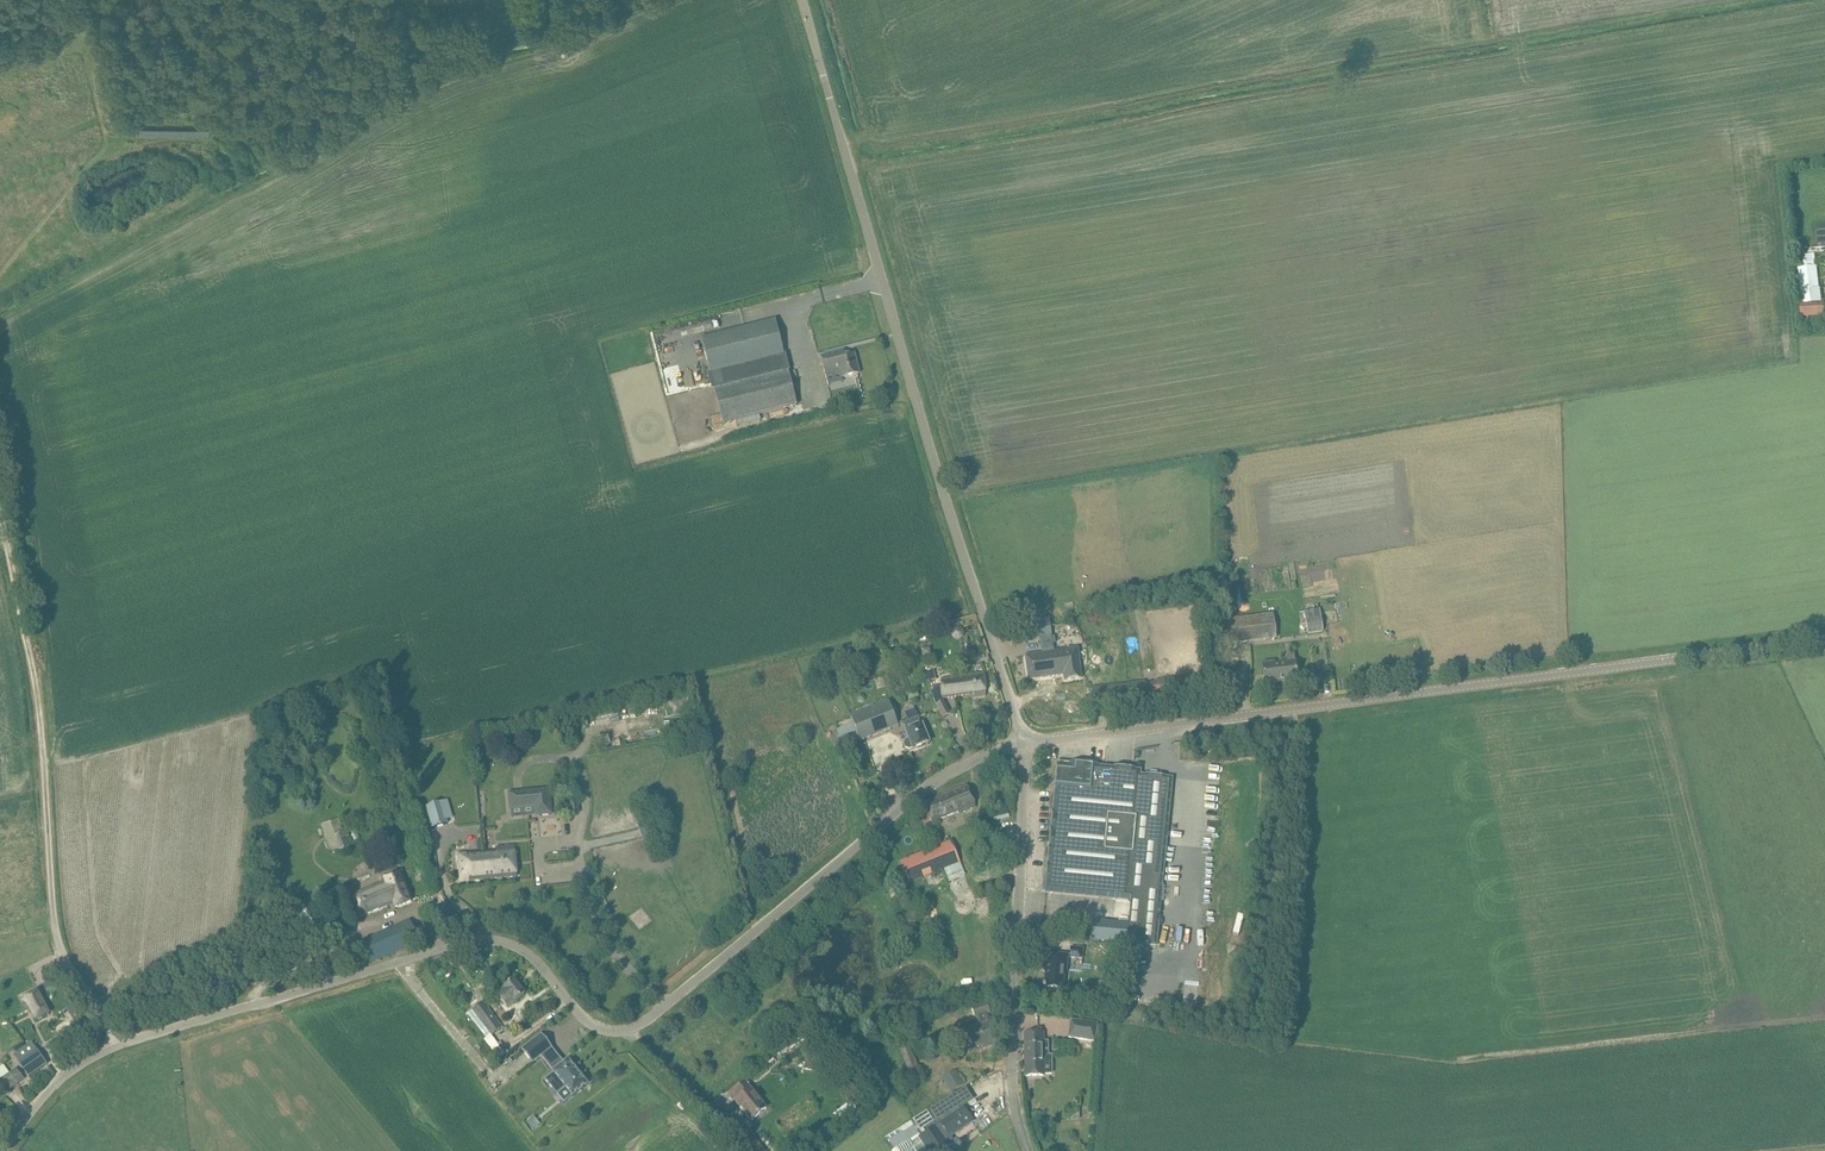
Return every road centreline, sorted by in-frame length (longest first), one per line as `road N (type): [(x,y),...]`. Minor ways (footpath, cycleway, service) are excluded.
road 1 (unclassified): [(3,1150),(62,1077),(121,1045),(479,940),(523,950),(593,1025),(636,1026),(921,794),(980,757),(1023,744)]
road 2 (unclassified): [(1023,744),(1824,640)]
road 3 (unclassified): [(1023,744),(801,0)]
road 4 (track): [(121,1045),(61,952),(37,700),(0,515)]
road 5 (unclassified): [(1029,1150),(1012,1079),(1023,744)]

